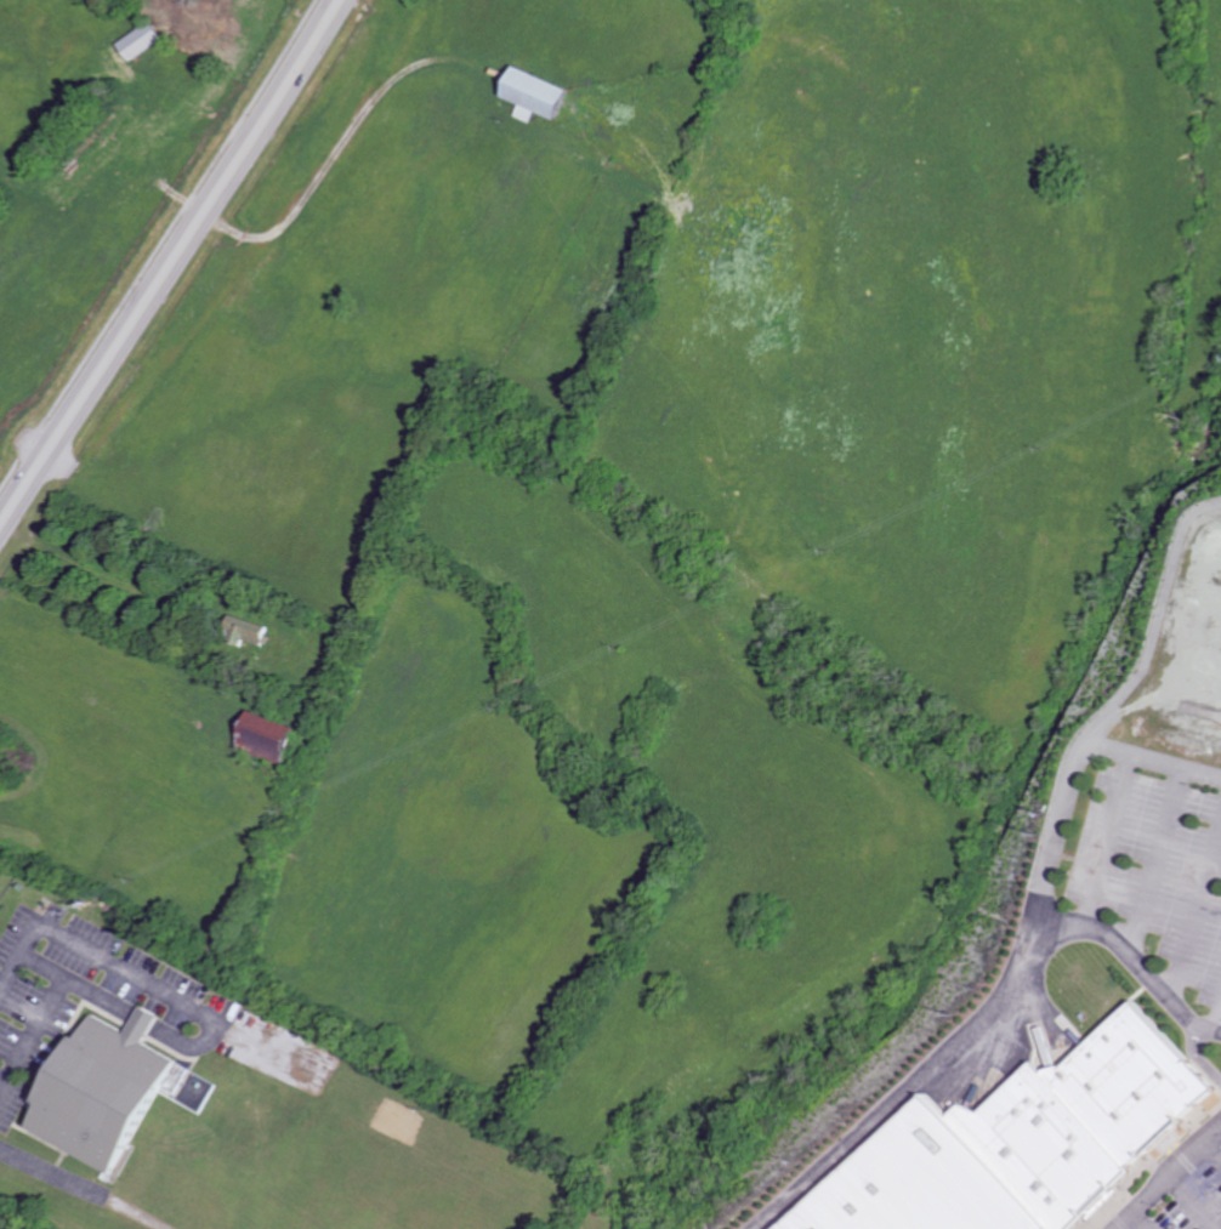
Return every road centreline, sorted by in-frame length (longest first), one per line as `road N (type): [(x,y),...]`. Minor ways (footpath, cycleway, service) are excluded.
road 1 (residential): [(0,531),(345,0)]

